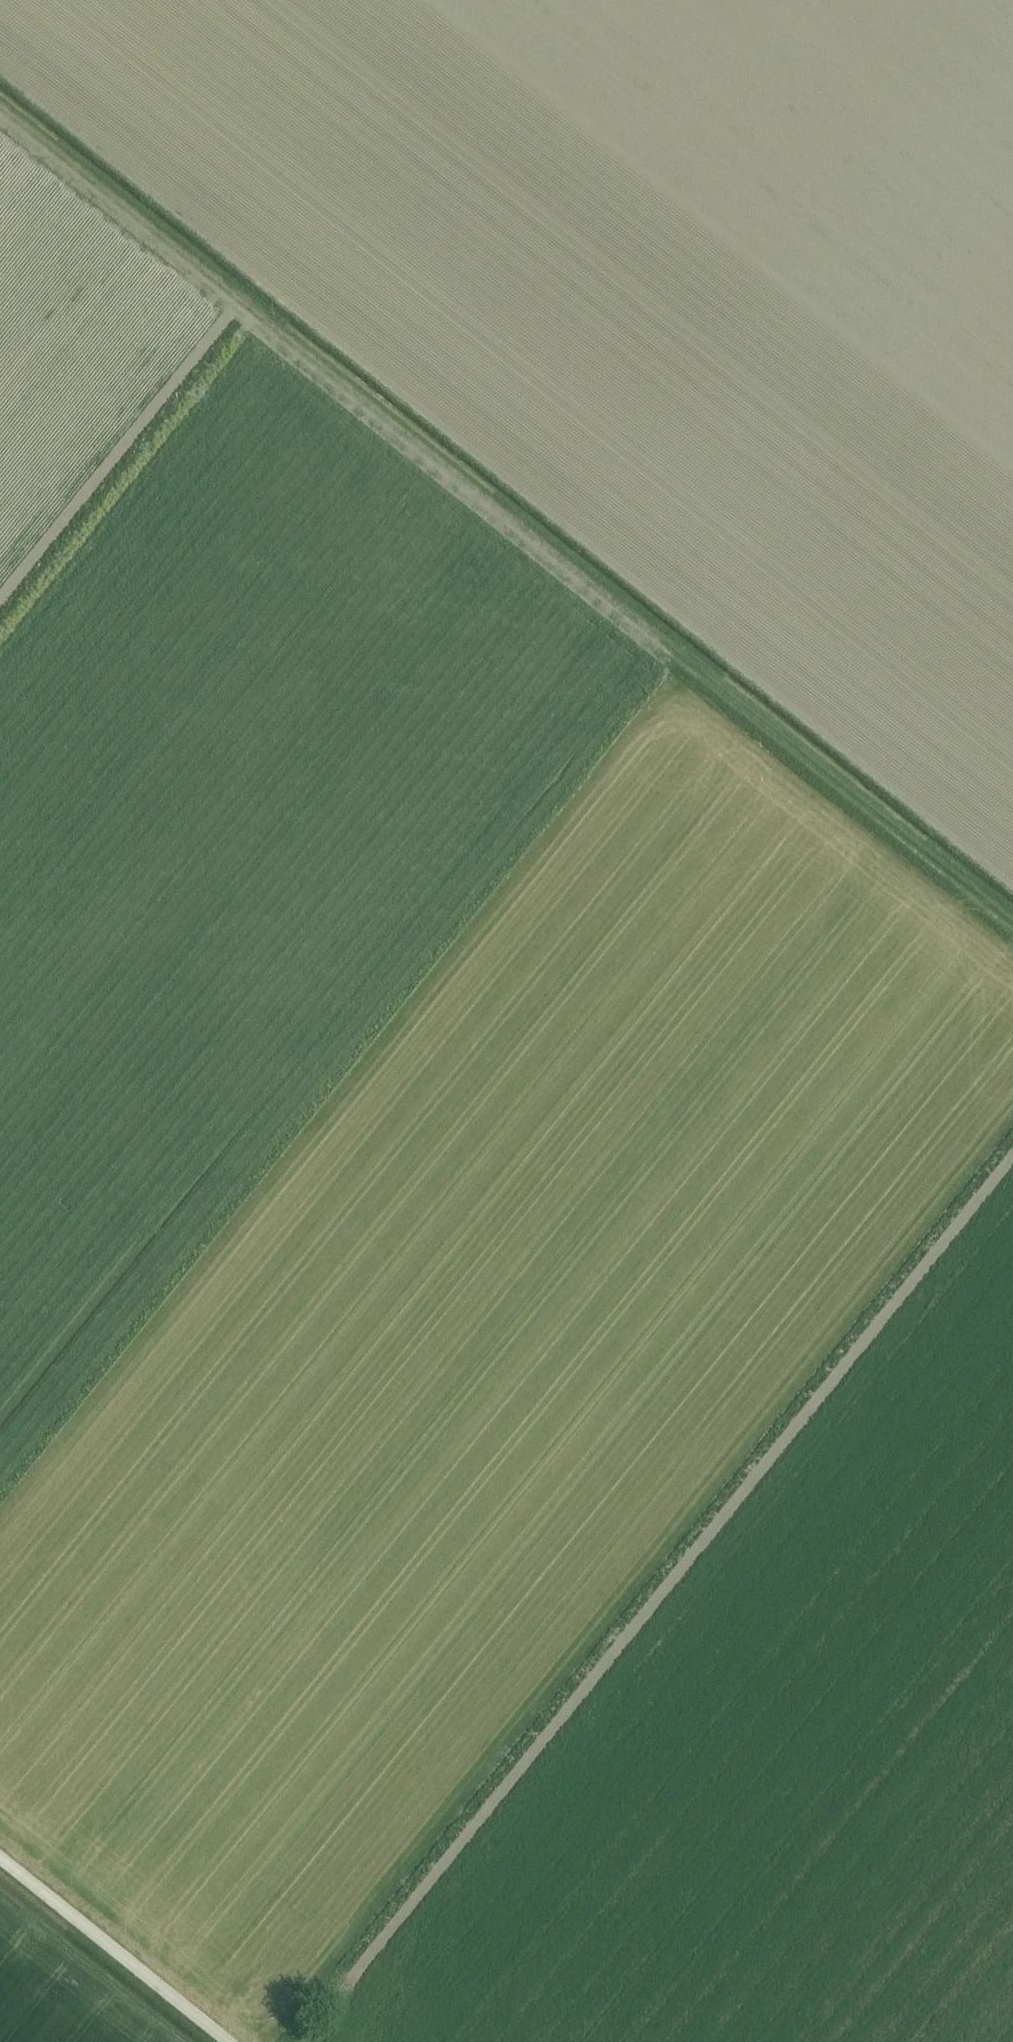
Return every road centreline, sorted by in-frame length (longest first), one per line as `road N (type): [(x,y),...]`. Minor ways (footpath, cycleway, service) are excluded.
road 1 (track): [(0,1868),(218,2041)]

